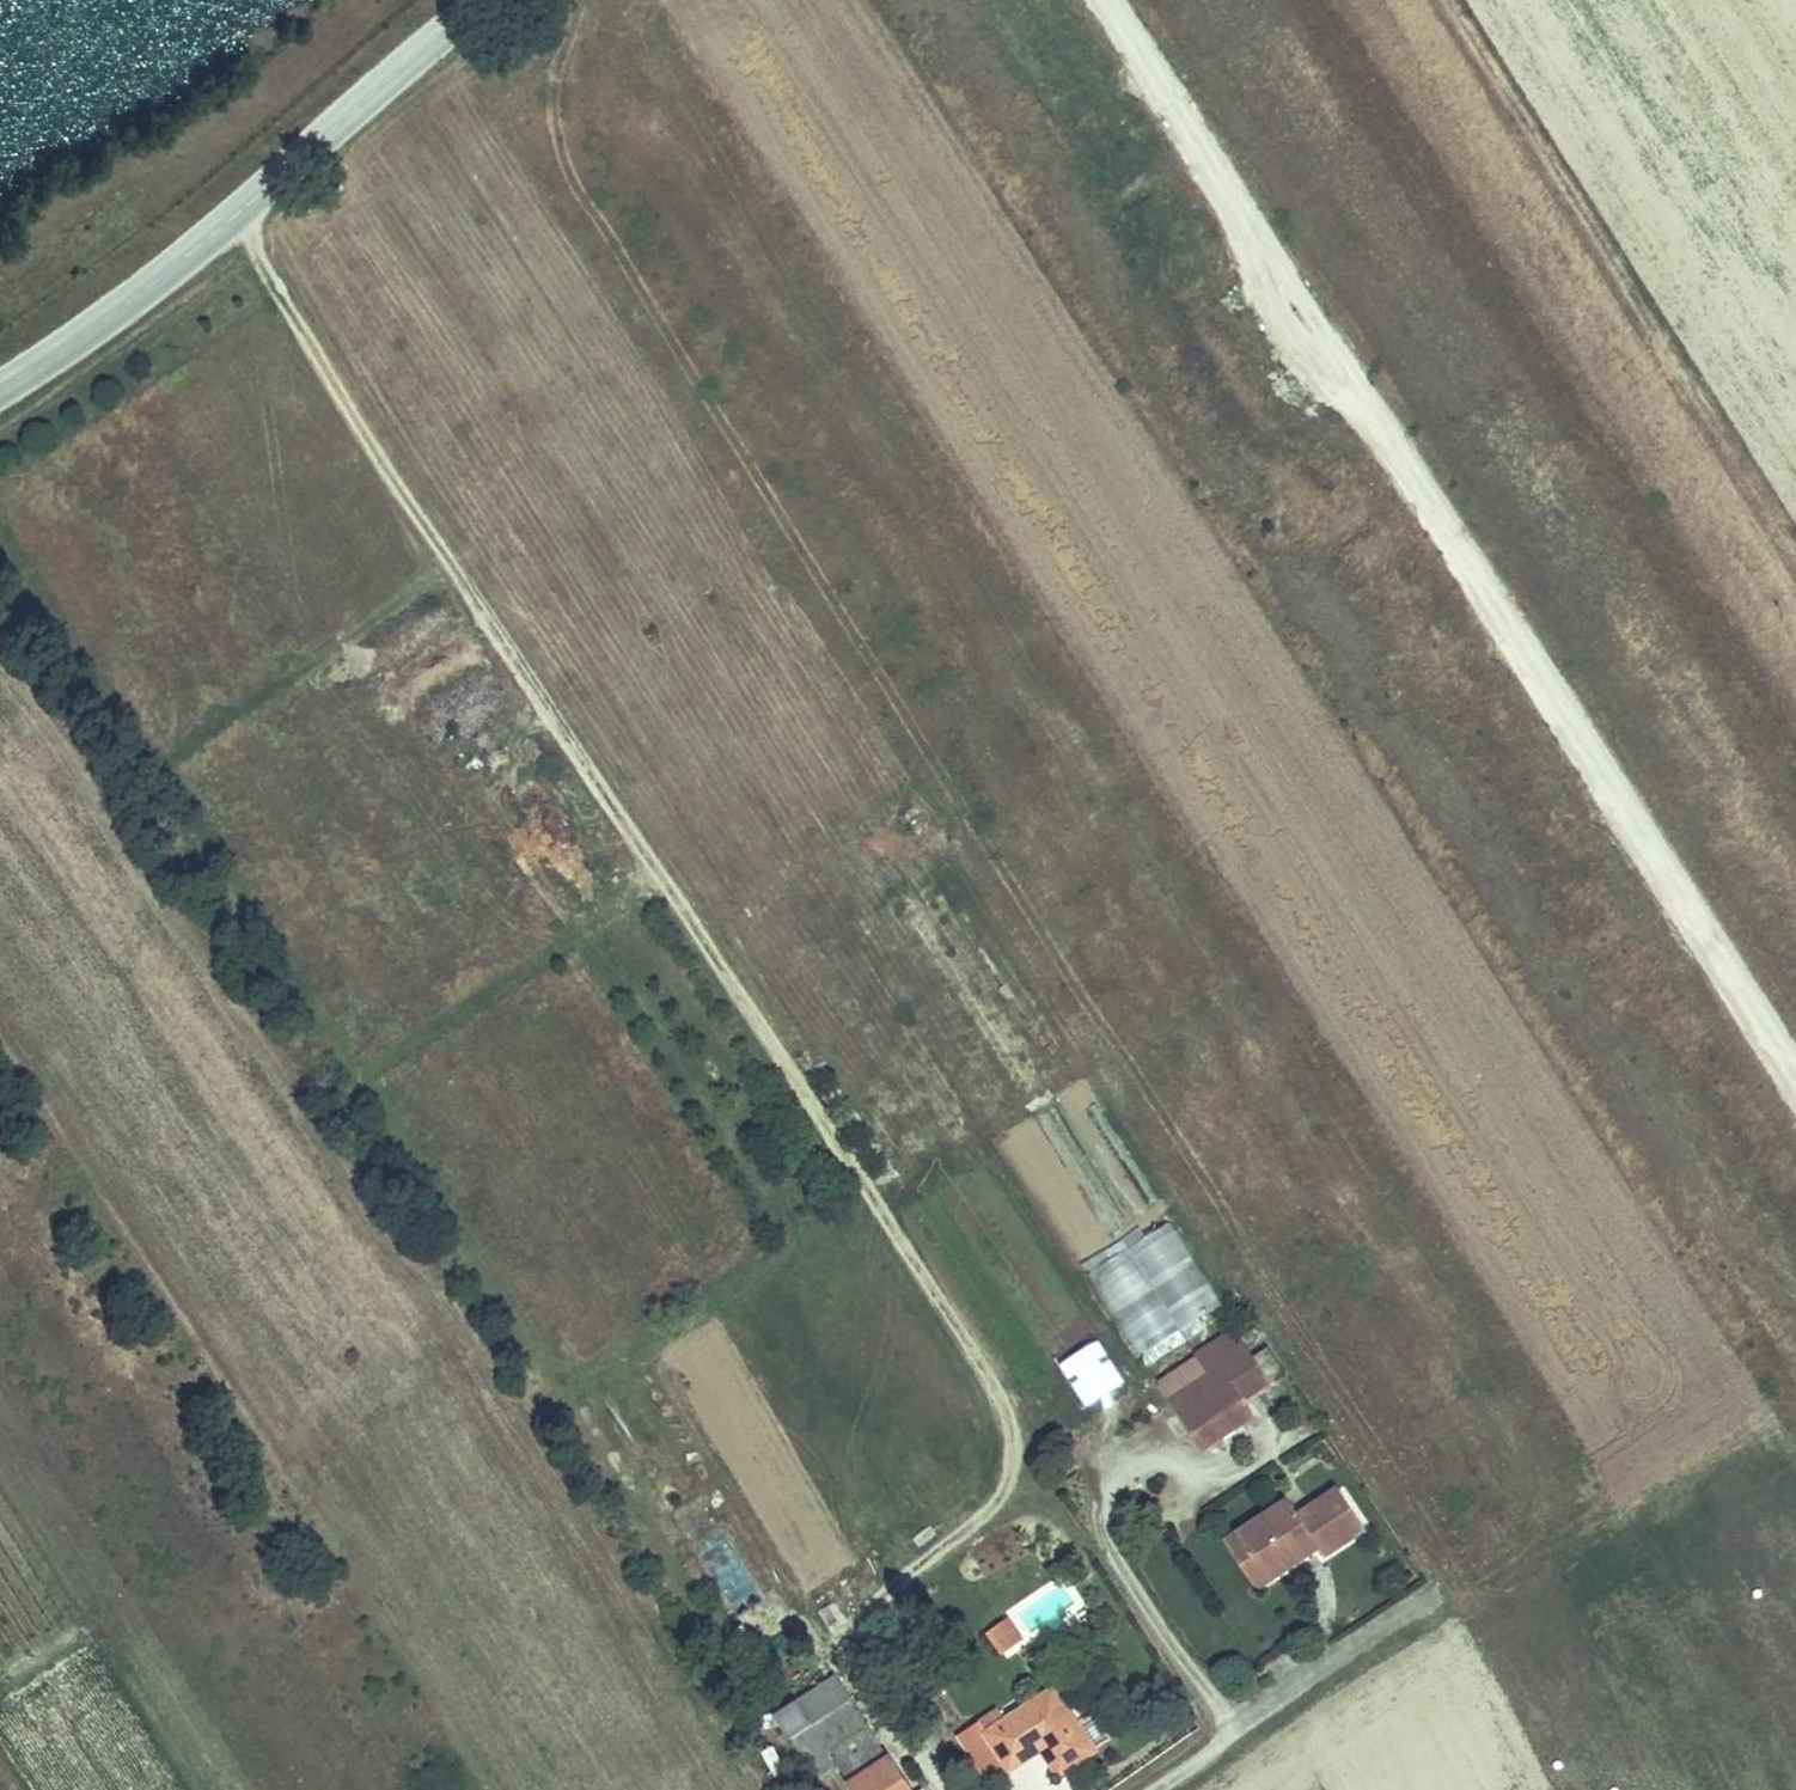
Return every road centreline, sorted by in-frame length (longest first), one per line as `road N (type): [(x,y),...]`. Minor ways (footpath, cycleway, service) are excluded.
road 1 (unclassified): [(0,388),(151,283),(476,0)]
road 2 (residential): [(1156,1789),(1421,1606)]

